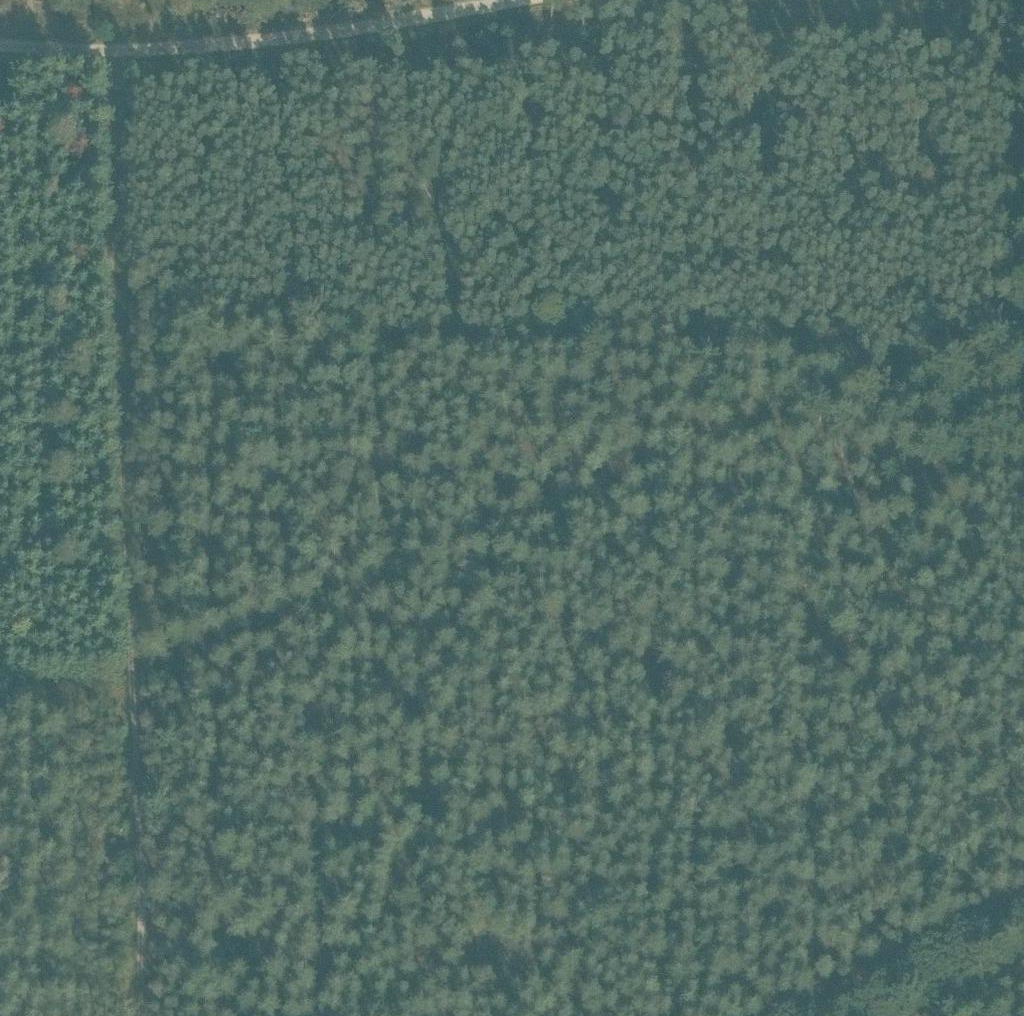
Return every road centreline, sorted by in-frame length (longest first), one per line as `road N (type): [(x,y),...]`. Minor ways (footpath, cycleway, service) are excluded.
road 1 (track): [(48,45),(129,49),(498,0)]

